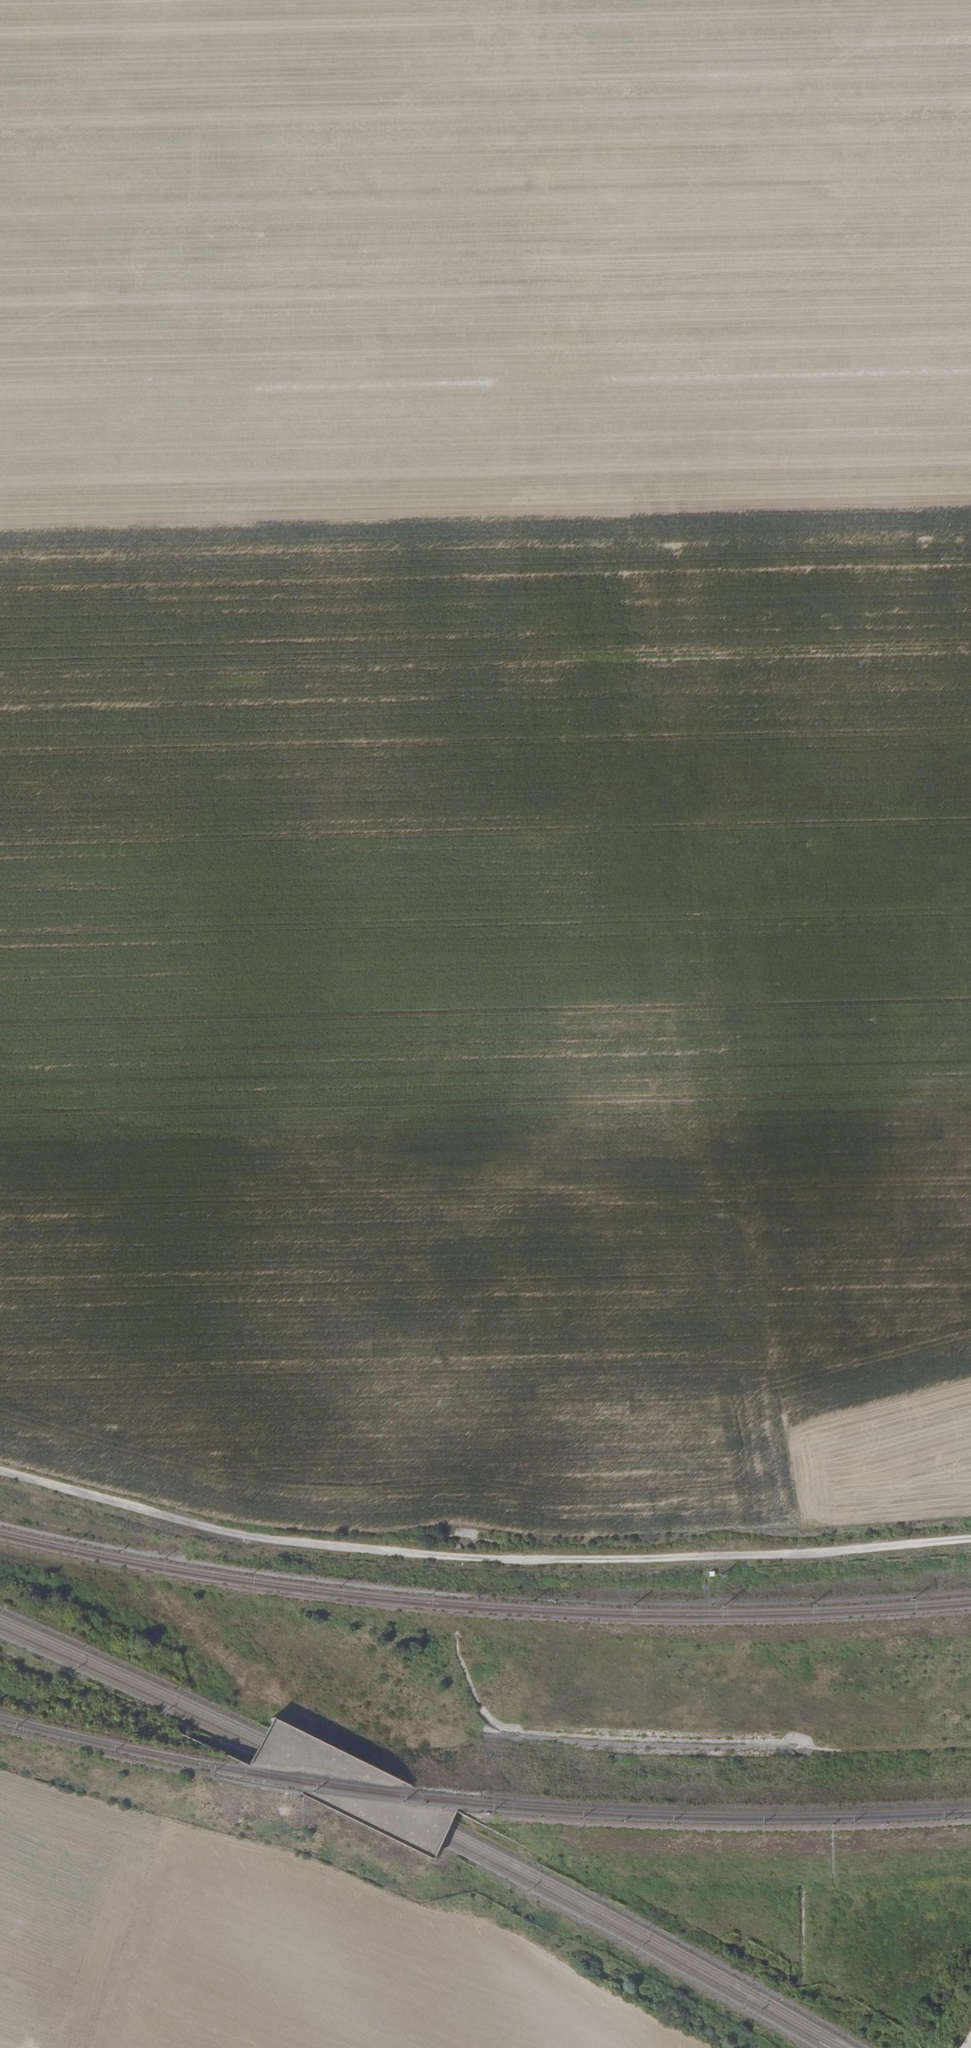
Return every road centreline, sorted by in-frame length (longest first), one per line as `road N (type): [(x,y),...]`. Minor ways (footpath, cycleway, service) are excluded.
road 1 (track): [(0,1470),(215,1531),(477,1558),(659,1561),(970,1540)]
road 2 (primary): [(0,1829),(342,1950),(473,2047)]

